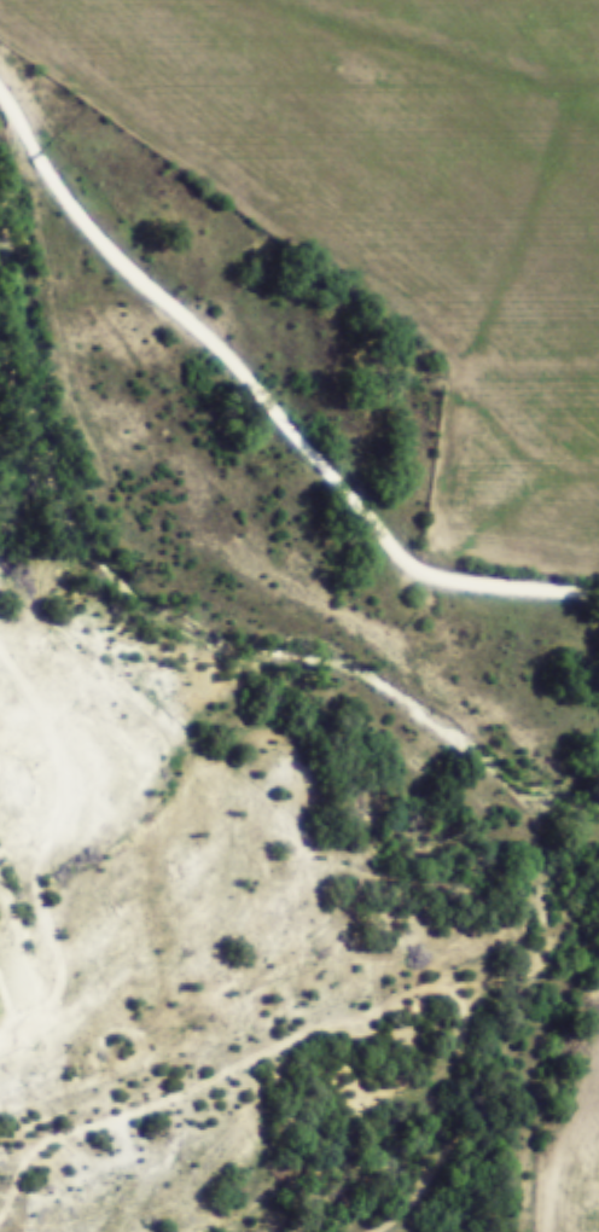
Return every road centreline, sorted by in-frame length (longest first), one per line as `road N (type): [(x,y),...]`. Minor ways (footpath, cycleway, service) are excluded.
road 1 (residential): [(0,79),(104,233),(251,368),(417,554),(463,576),(598,589)]

